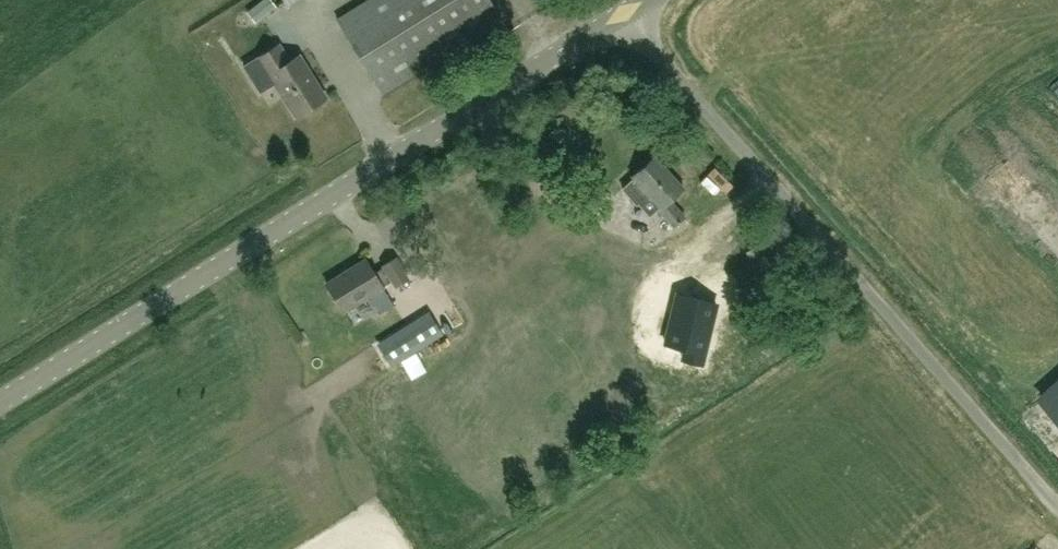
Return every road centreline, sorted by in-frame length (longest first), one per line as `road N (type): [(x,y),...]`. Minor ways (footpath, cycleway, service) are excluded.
road 1 (tertiary): [(0,403),(627,17)]
road 2 (unclassified): [(1057,507),(627,17)]

